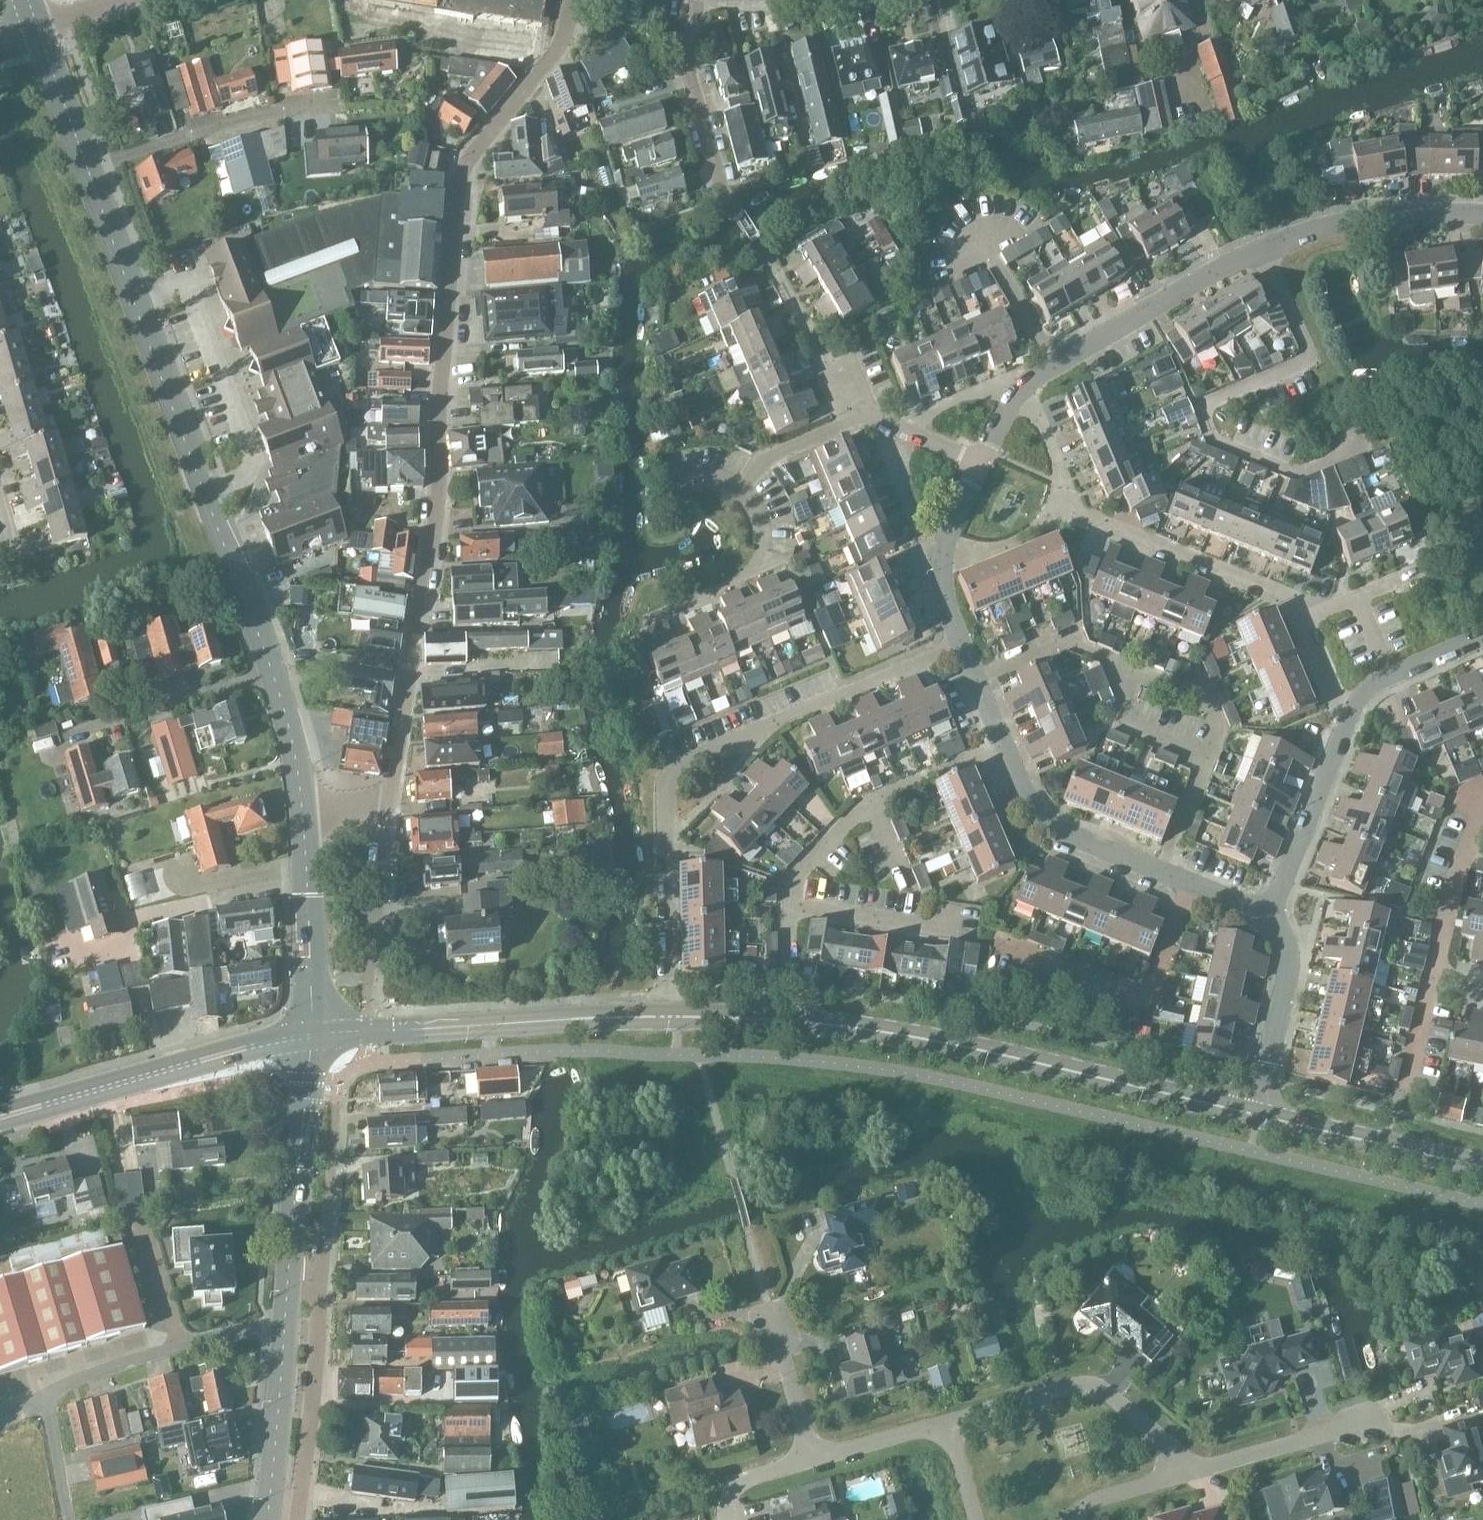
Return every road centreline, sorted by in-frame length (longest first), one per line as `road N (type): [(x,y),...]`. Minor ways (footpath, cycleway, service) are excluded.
road 1 (residential): [(390,811),(441,487),(437,417),(459,203),(471,167),(558,47),(571,0)]
road 2 (tertiary): [(1258,1116),(904,1037),(676,1017)]
road 3 (tertiary): [(273,675),(87,167)]
road 4 (residential): [(1015,396),(1034,377),(1211,273),(1307,231),(1370,217),(1482,214)]
road 5 (tertiary): [(676,1017),(313,1036)]
road 6 (residential): [(1269,917),(1043,823),(1003,746)]
road 7 (tertiary): [(0,1117),(313,1036)]
road 8 (residential): [(1192,1472),(1103,1389),(1082,1383),(946,1420)]
road 9 (residential): [(1301,621),(1286,597),(1061,505)]
road 10 (residential): [(298,1519),(319,1300),(289,1275)]
road 11 (residential): [(87,167),(327,103)]
road 12 (tertiary): [(263,1519),(289,1275)]
road 13 (tertiary): [(289,1275),(313,1036)]
road 14 (tertiary): [(1482,1167),(1258,1116)]
road 15 (tertiary): [(313,1036),(301,808)]
road 16 (residential): [(1269,917),(1353,713)]
road 17 (residential): [(70,731),(273,675)]
road 18 (residential): [(1258,1116),(1290,966),(1284,935),(1269,917)]
road 19 (residential): [(771,726),(962,644)]
road 20 (residential): [(726,200),(689,66),(698,0)]
road 21 (residential): [(979,465),(854,411),(821,362)]
road 22 (residential): [(962,644),(941,589),(944,553),(979,465)]
road 23 (residential): [(1192,1472),(1365,1420)]
road 24 (residential): [(666,844),(671,775),(771,726)]
road 25 (residential): [(1433,970),(1482,798)]
road 26 (residential): [(676,1017),(666,844)]
road 27 (residential): [(947,911),(936,926),(787,906)]
road 28 (residential): [(811,1459),(769,1301)]
road 29 (residential): [(666,844),(771,726)]
road 30 (residential): [(1353,713),(1374,683),(1482,636)]
road 31 (tertiary): [(87,167),(34,29)]
road 32 (residential): [(873,801),(1003,746)]
road 33 (residential): [(811,1459),(946,1420)]
road 34 (residential): [(787,906),(803,872),(873,801)]
road 35 (tertiary): [(301,808),(273,675)]
road 36 (residential): [(373,941),(390,811)]
road 37 (residential): [(1073,1519),(1090,1501),(1192,1472)]
road 38 (residential): [(1407,1088),(1433,970)]

